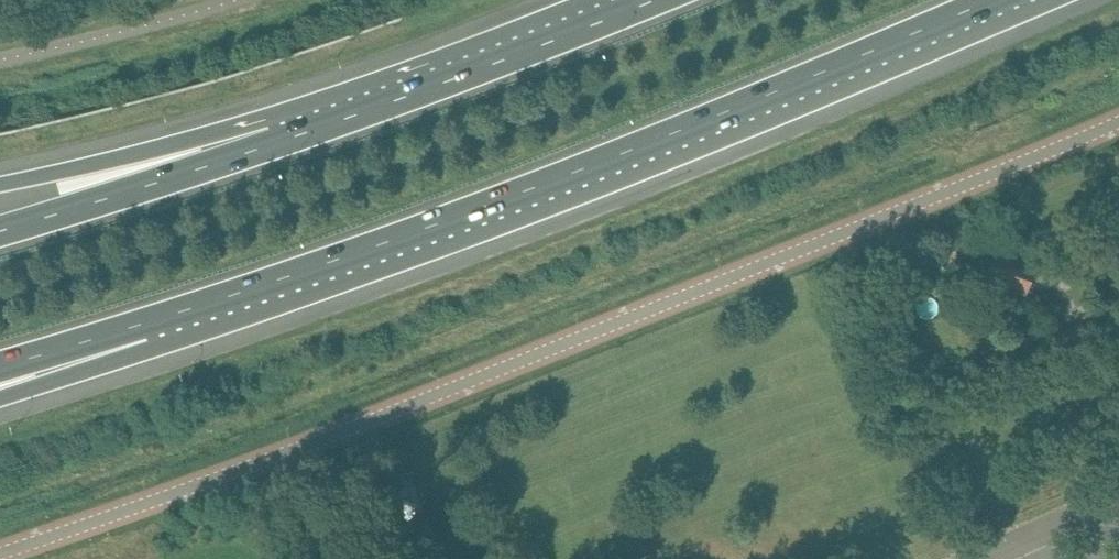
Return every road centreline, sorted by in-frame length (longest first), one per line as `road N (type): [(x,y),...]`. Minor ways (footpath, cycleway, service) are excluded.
road 1 (unclassified): [(1118,122),(325,437),(0,555)]
road 2 (motorway): [(257,292),(676,135),(995,0)]
road 3 (motorway): [(648,0),(241,155)]
road 4 (motorway): [(0,400),(100,366),(257,292)]
road 5 (motorway): [(0,367),(257,292)]
road 6 (motorway): [(241,155),(0,231)]
road 7 (motorway): [(241,155),(0,186)]

